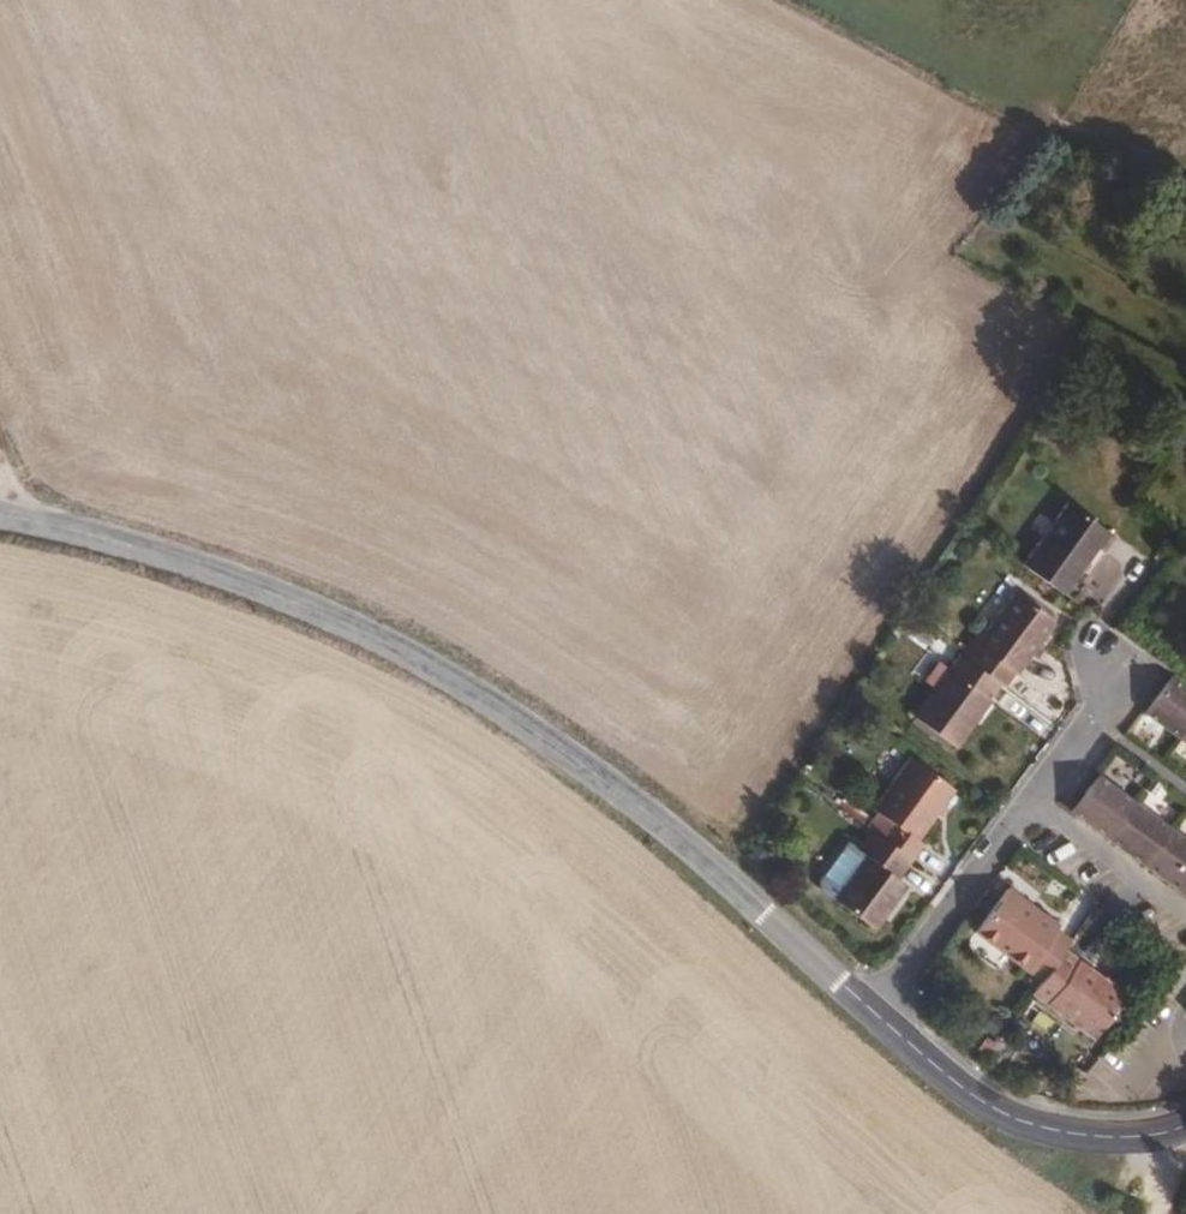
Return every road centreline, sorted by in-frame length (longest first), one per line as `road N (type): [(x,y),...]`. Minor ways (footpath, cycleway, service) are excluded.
road 1 (tertiary): [(660,825),(500,709),(354,630),(176,561),(0,515)]
road 2 (tertiary): [(875,1013),(974,1100),(1021,1121),(1093,1137),(1163,1138)]
road 3 (tertiary): [(660,825),(875,1013)]
road 4 (residential): [(875,1013),(1036,797)]
road 5 (residential): [(1036,797),(1185,920)]
road 6 (residential): [(1036,797),(1111,699),(1108,665)]
road 7 (residential): [(1185,1010),(1153,1062),(1163,1138)]

